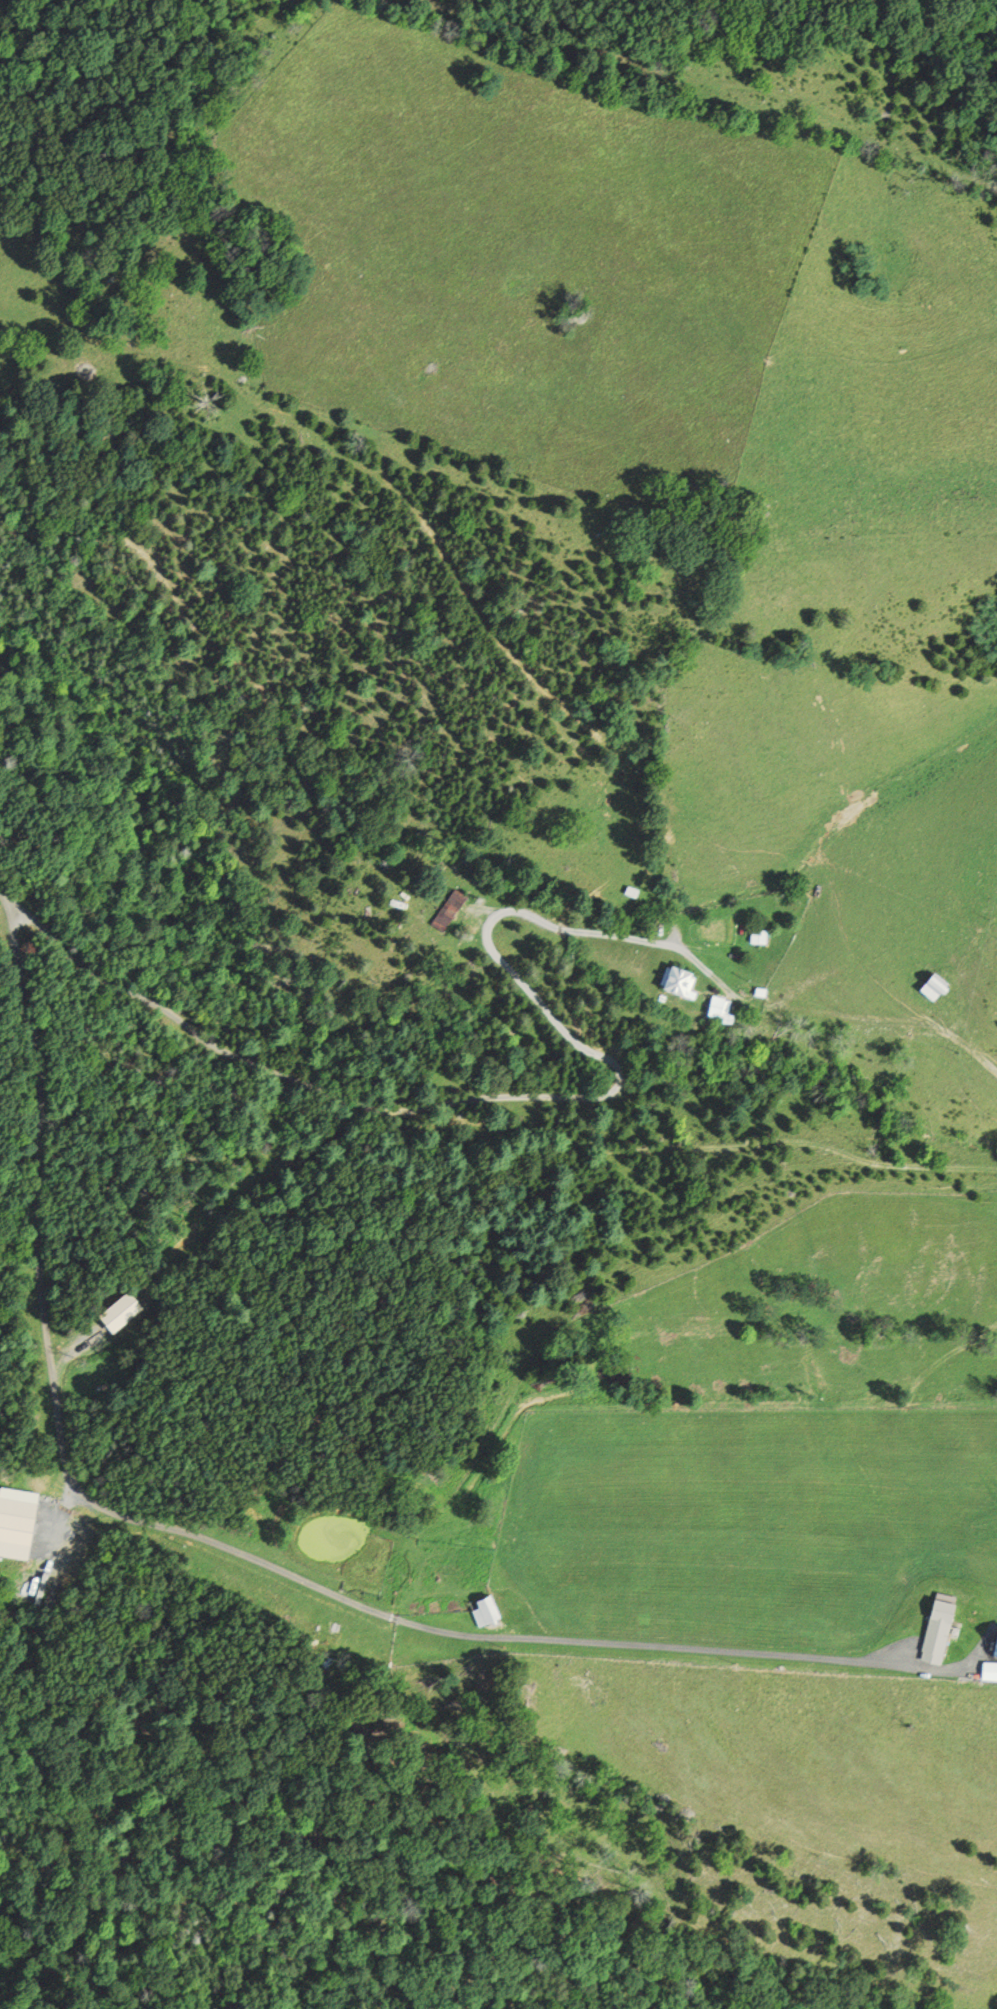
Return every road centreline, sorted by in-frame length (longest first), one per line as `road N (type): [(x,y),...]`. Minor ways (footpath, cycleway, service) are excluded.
road 1 (track): [(727,988),(749,1006),(925,1027),(996,1073)]

